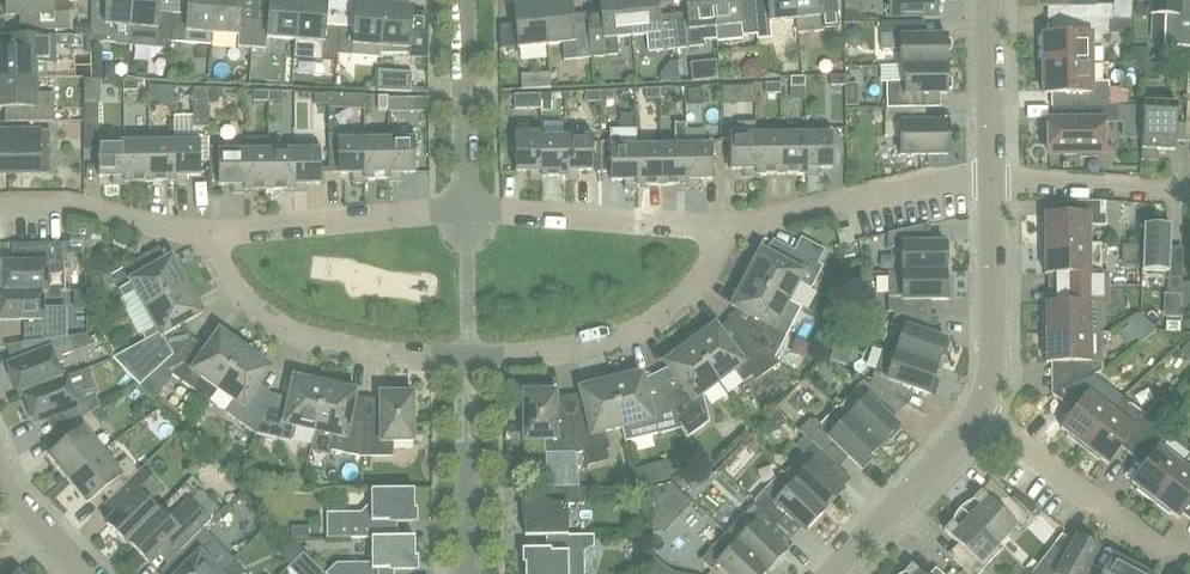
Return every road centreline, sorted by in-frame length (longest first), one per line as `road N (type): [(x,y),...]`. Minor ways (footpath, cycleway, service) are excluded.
road 1 (residential): [(203,234),(254,307),(290,329),(383,352),(469,359)]
road 2 (residential): [(469,359),(605,343),(656,323),(705,277),(723,230)]
road 3 (residential): [(723,230),(992,178)]
road 4 (residential): [(464,215),(203,234)]
road 5 (residential): [(723,230),(464,215)]
road 6 (residential): [(1189,552),(1162,552),(971,423)]
road 7 (residential): [(971,423),(991,363),(992,178)]
road 8 (residential): [(464,215),(463,0)]
road 9 (residential): [(470,573),(469,359)]
road 10 (residential): [(830,573),(971,423)]
road 11 (residential): [(0,210),(66,207),(203,234)]
road 12 (residential): [(992,178),(1189,190)]
road 13 (residential): [(992,178),(987,0)]
road 14 (residential): [(464,215),(469,359)]
road 15 (residential): [(88,573),(0,483)]

